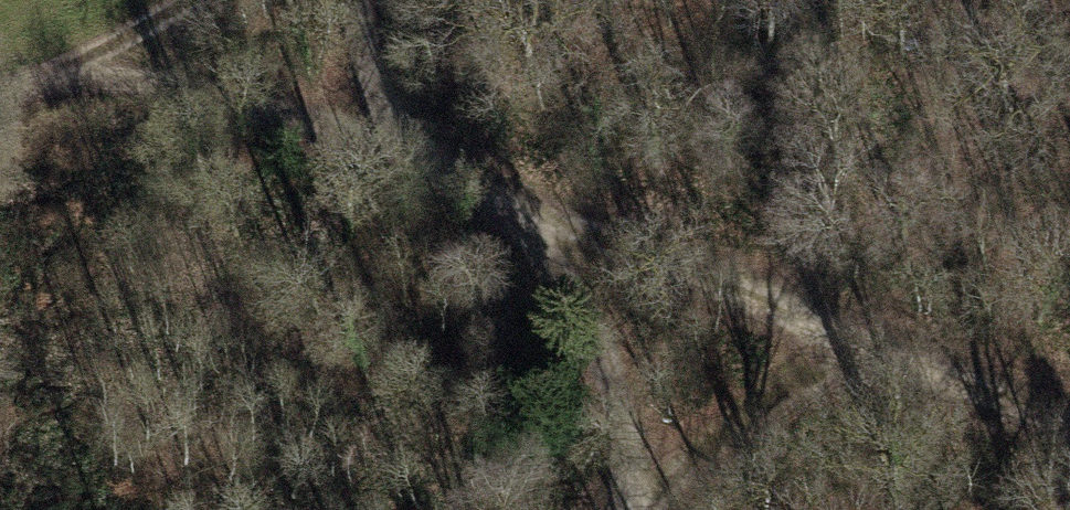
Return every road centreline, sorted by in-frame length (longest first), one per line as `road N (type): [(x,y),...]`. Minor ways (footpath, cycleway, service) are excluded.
road 1 (track): [(866,347),(561,230),(394,136),(358,0)]
road 2 (track): [(394,136),(172,82),(61,78)]
road 3 (track): [(561,230),(602,345),(623,509)]
road 4 (track): [(646,509),(714,440),(866,347)]
road 5 (track): [(1069,440),(866,347)]
road 6 (track): [(0,102),(61,78),(189,0)]

